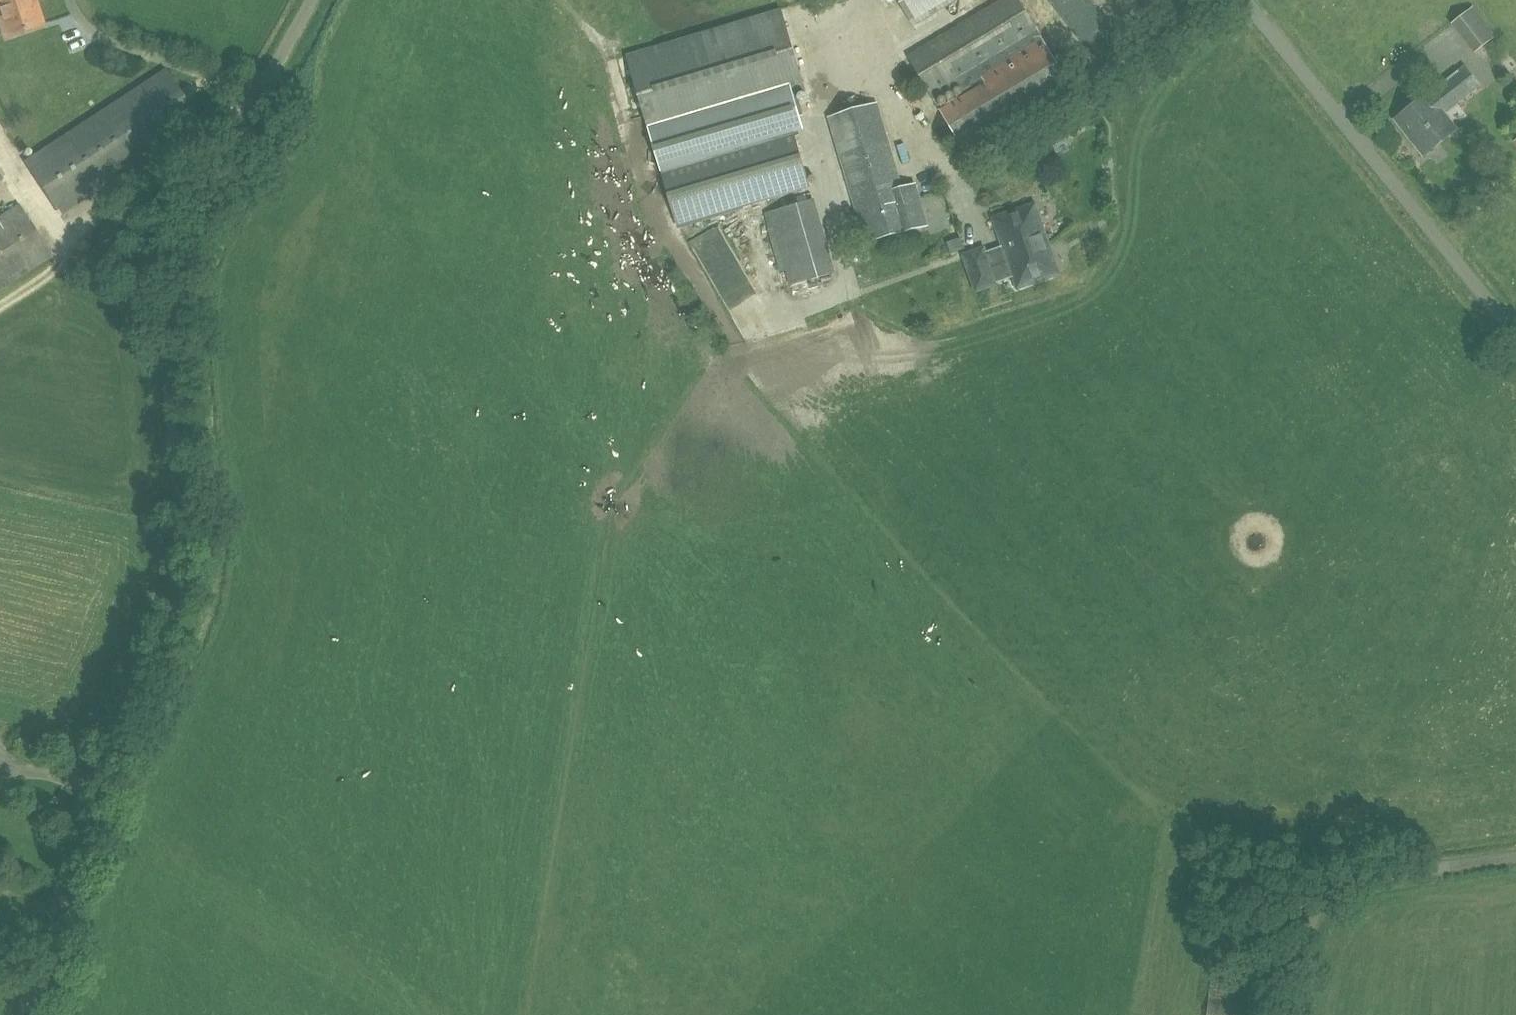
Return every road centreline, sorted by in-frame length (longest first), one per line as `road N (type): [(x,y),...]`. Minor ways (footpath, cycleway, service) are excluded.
road 1 (unclassified): [(39,1014),(104,764),(179,600),(172,334),(178,280),(193,233),(309,0)]
road 2 (unclassified): [(1515,335),(1243,0)]
road 3 (residential): [(1295,1014),(1309,935),(1331,897),(1355,883),(1515,859)]

